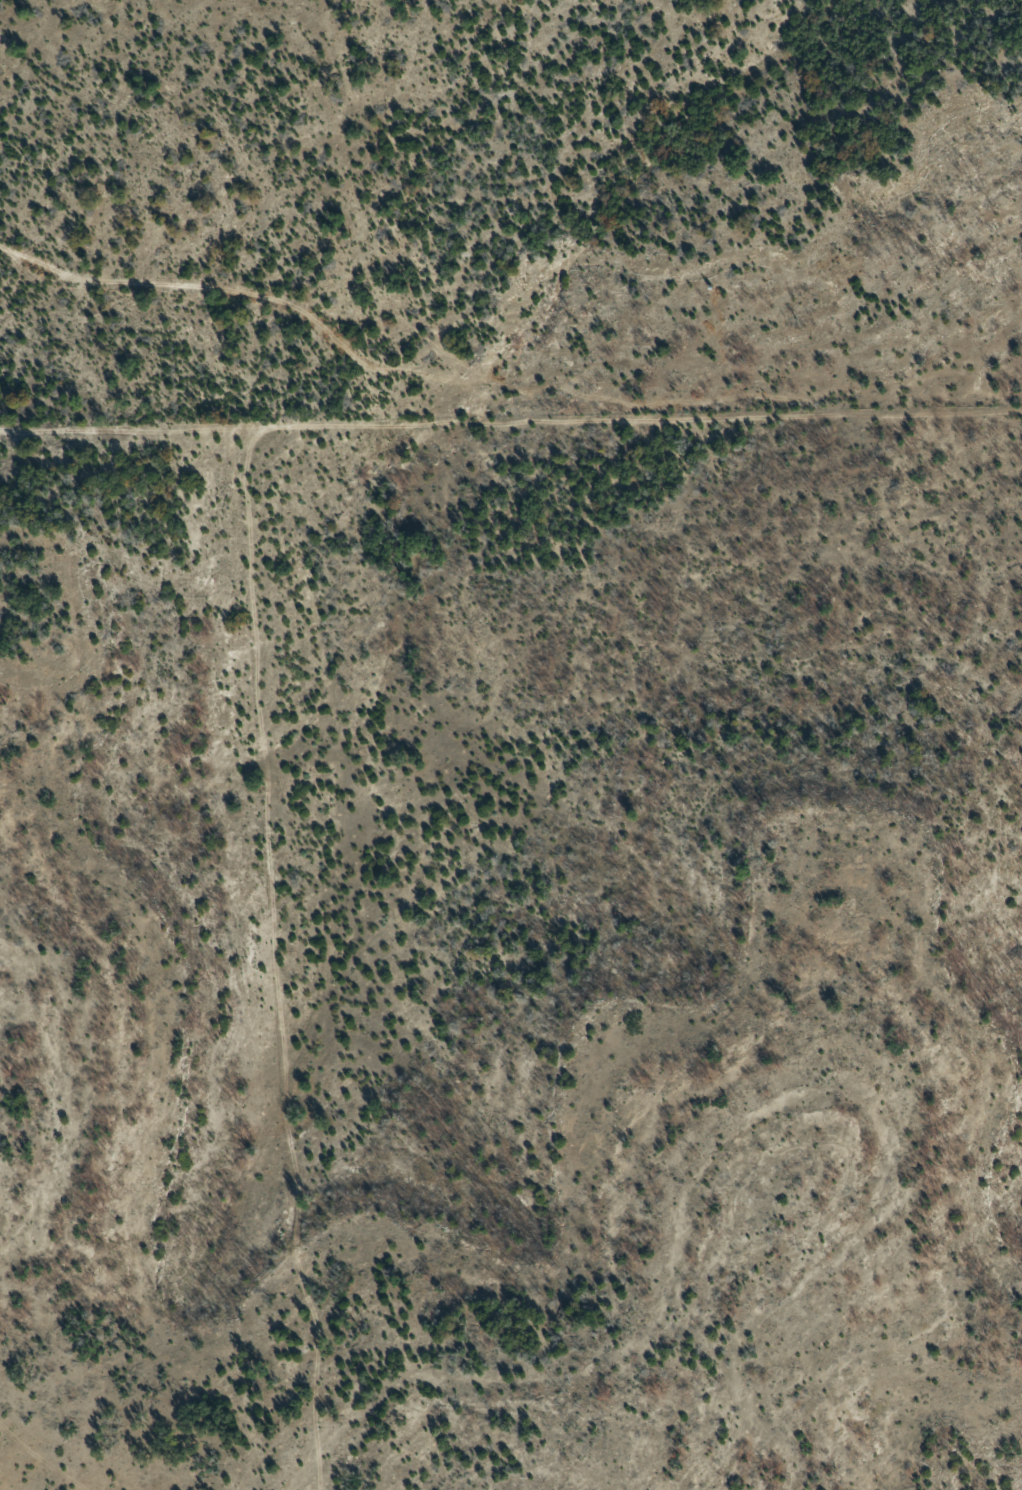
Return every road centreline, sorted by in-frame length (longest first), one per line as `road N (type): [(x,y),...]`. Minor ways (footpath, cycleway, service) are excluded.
road 1 (track): [(1021,454),(971,399),(478,414),(300,369),(261,349),(0,270)]

